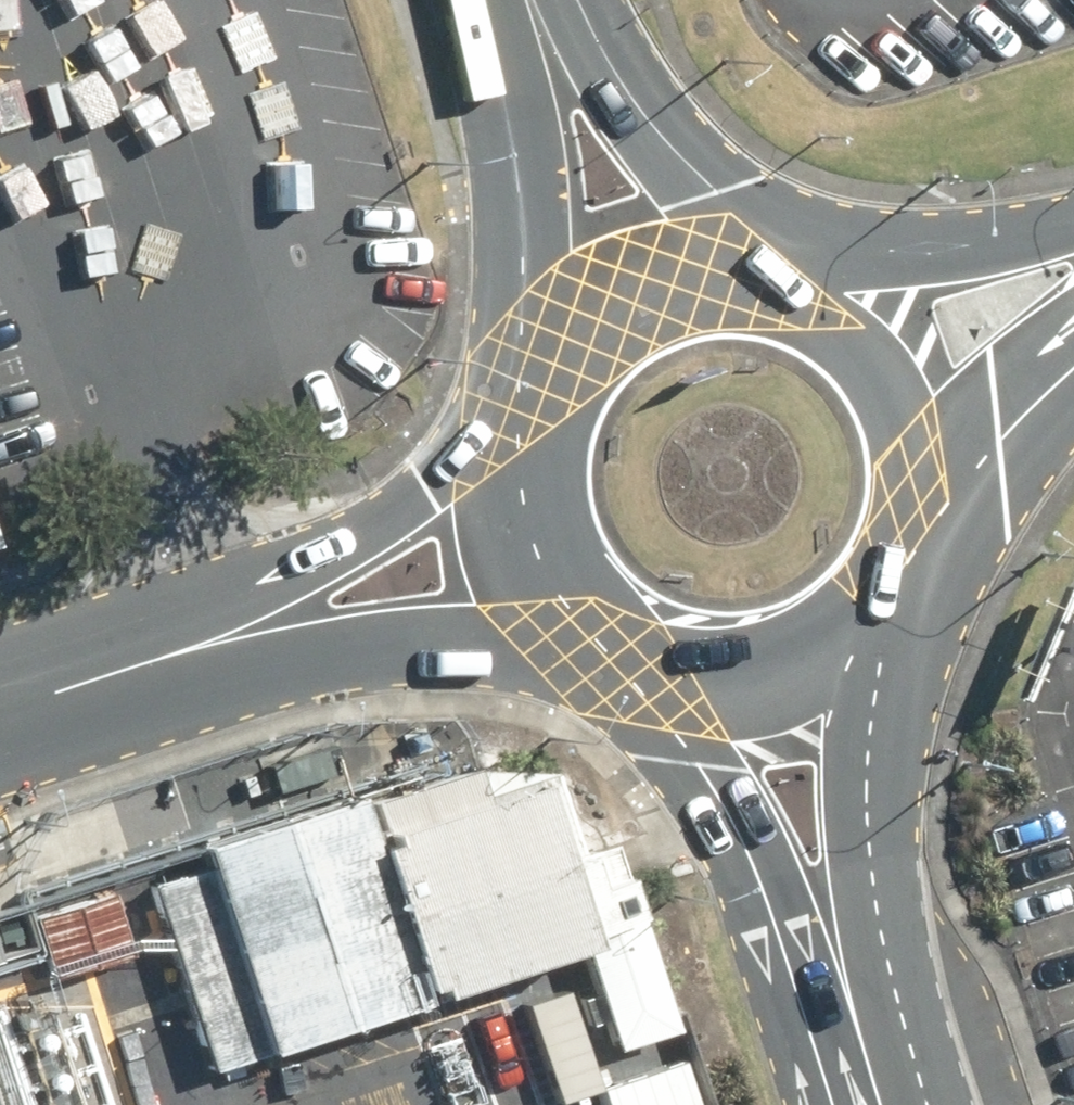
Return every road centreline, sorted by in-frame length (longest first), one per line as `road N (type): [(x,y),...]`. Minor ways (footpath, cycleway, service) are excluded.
road 1 (unclassified): [(630,625),(524,645),(332,663),(93,735),(0,717)]
road 2 (unclassified): [(0,713),(77,648),(310,563),(461,475),(540,451)]
road 3 (tertiary): [(875,591),(873,887),(918,1087),(909,1104)]
road 4 (tertiary): [(844,1104),(778,863),(684,653)]
road 5 (tertiary): [(549,391),(517,127),(484,0)]
road 6 (tertiary): [(558,0),(597,87),(696,211),(774,285)]
road 7 (unclassified): [(814,307),(1073,223)]
road 8 (tertiary): [(549,391),(580,353),(670,300),(724,285),(774,285)]
road 9 (unclassified): [(1073,344),(913,490)]
road 10 (tertiary): [(814,307),(856,340),(883,380),(903,428),(913,490)]
road 11 (tertiary): [(875,591),(820,633),(784,647),(738,658),(684,653)]
road 12 (tertiary): [(630,625),(599,606),(560,547),(540,451)]

